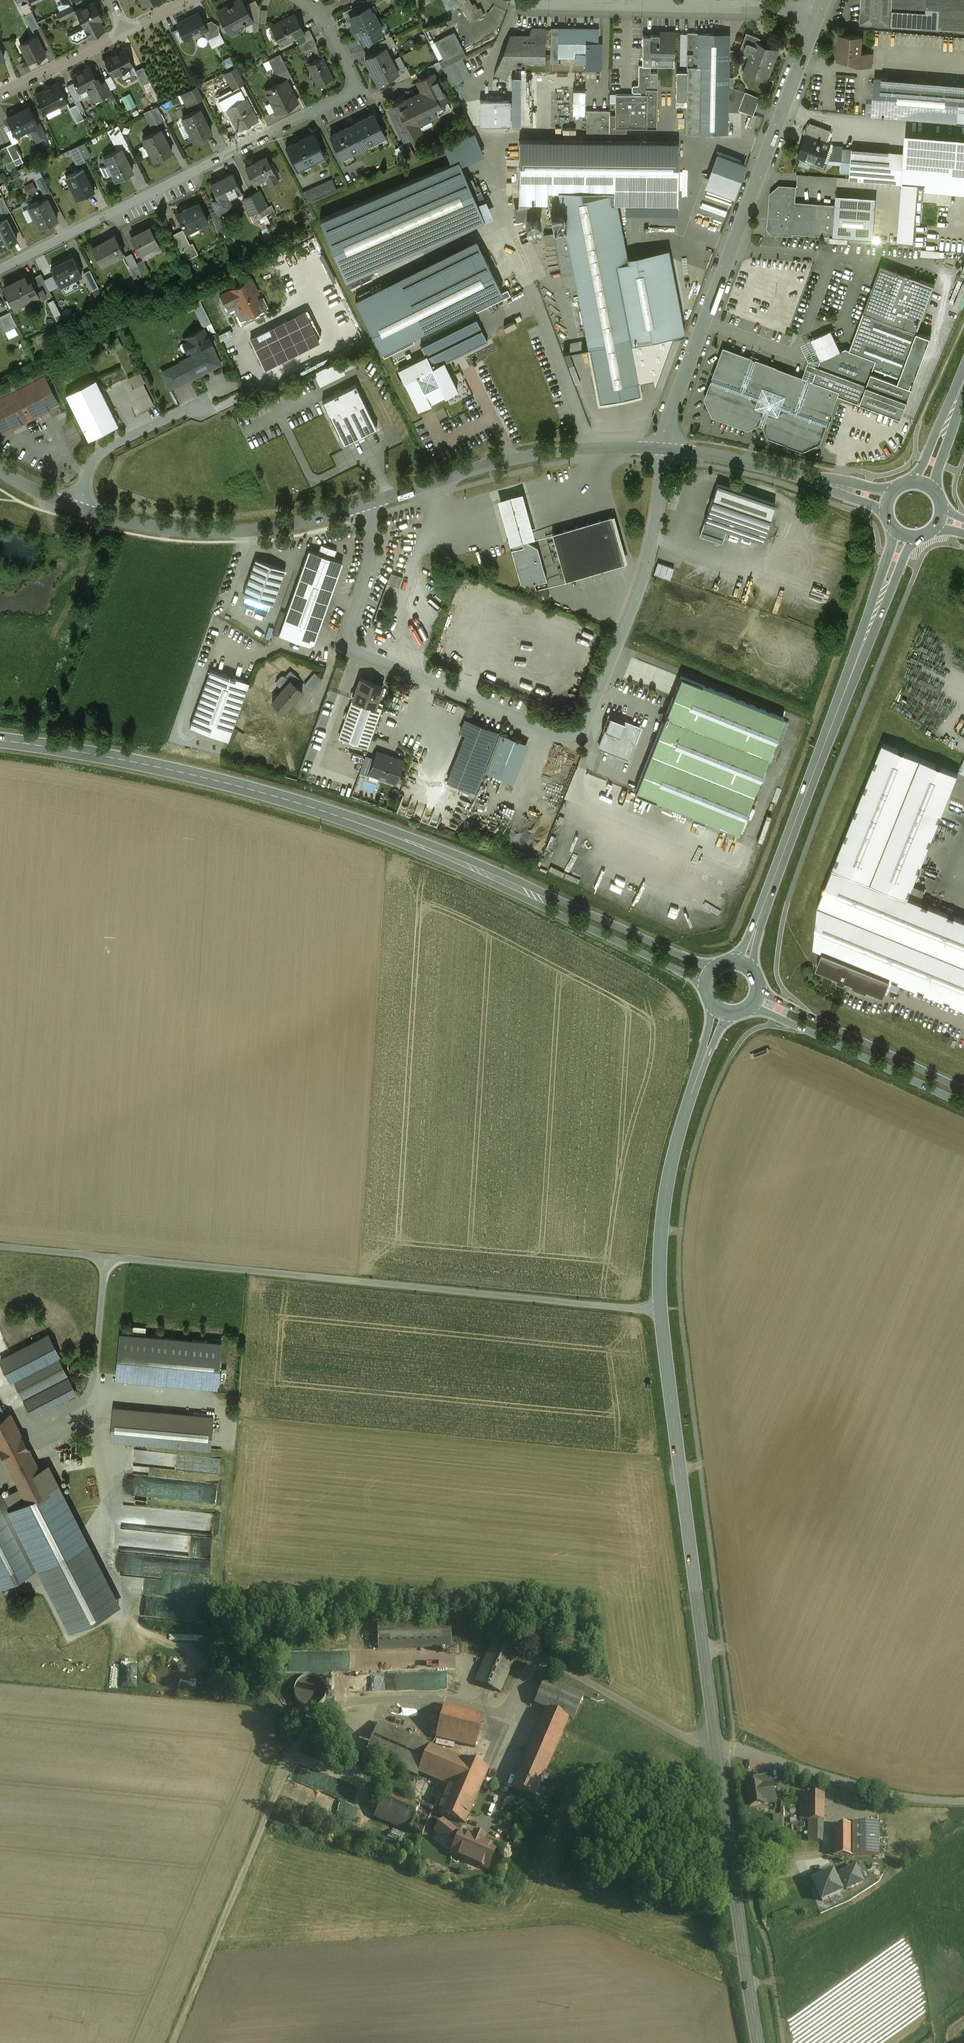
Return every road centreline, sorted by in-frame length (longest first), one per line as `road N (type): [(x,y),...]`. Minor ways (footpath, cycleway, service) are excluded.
road 1 (secondary): [(707,974),(462,863),(323,810),(125,759),(0,740)]
road 2 (residential): [(367,504),(371,562),(347,635),(351,647),(577,741),(638,587),(665,448)]
road 3 (unclassified): [(0,1246),(661,1310)]
road 4 (residential): [(301,0),(323,17),(354,81),(351,92),(0,270)]
road 5 (residential): [(665,448),(702,324),(821,8)]
road 6 (secondary): [(906,535),(746,962)]
road 7 (tertiary): [(717,1748),(661,1310)]
road 8 (tertiary): [(661,1310),(671,1166),(722,1013)]
road 9 (tertiary): [(367,504),(511,459),(665,448)]
road 10 (tertiary): [(75,509),(146,527),(223,532),(367,504)]
road 11 (tertiary): [(758,2042),(717,1748)]
road 12 (residential): [(525,0),(821,8)]
road 13 (residential): [(963,1802),(888,1795),(717,1748)]
road 14 (tertiary): [(665,448),(736,458),(888,502)]
road 15 (secondary): [(963,1098),(758,998)]
road 16 (track): [(462,696),(472,670),(495,650),(544,640),(567,651),(559,677),(540,682),(506,669)]
road 17 (residential): [(201,408),(101,451),(75,509)]
road 18 (residential): [(0,96),(129,32)]

